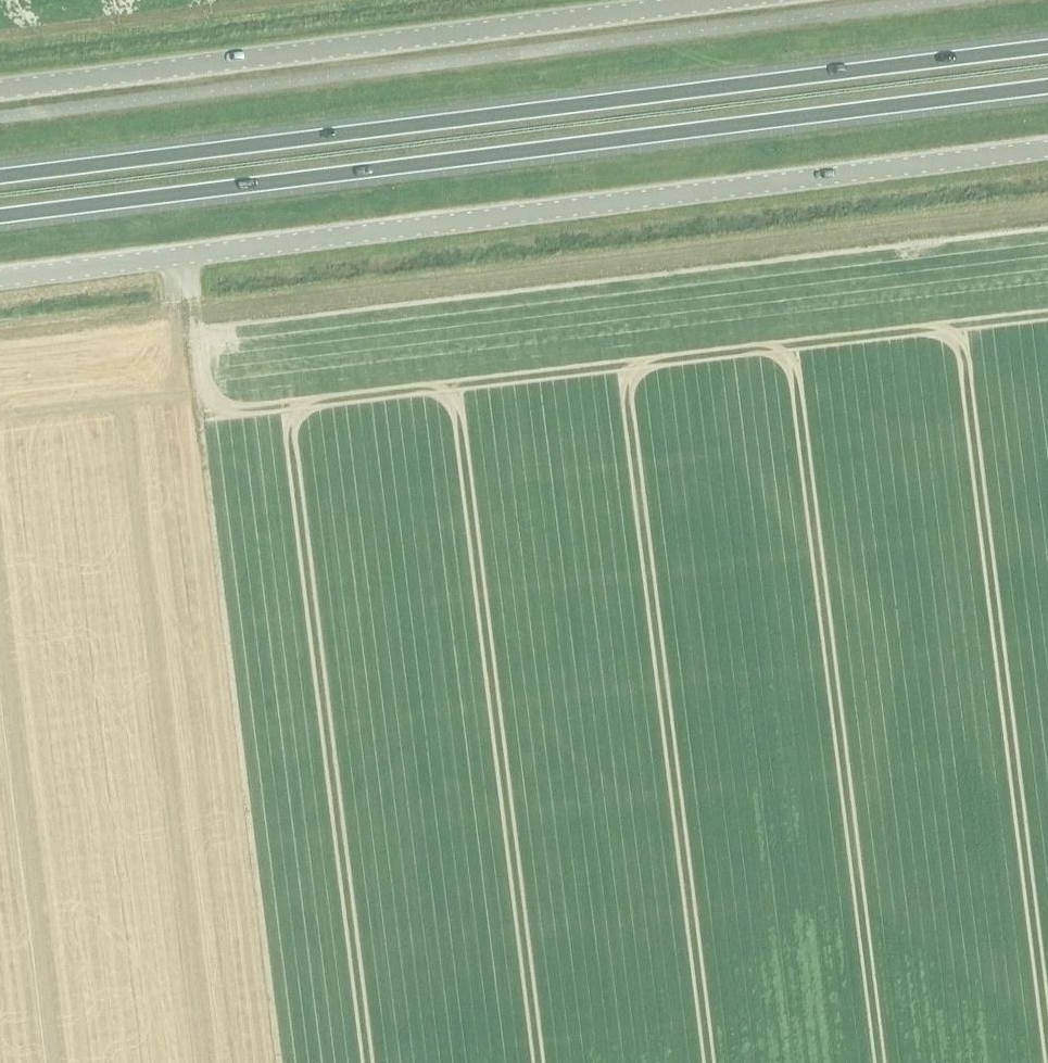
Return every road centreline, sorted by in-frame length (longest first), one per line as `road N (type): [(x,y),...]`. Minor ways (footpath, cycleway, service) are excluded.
road 1 (unclassified): [(0,279),(1047,148)]
road 2 (trunk): [(1047,47),(0,177)]
road 3 (trunk): [(0,215),(1047,86)]
road 4 (unclassified): [(0,90),(726,0)]

